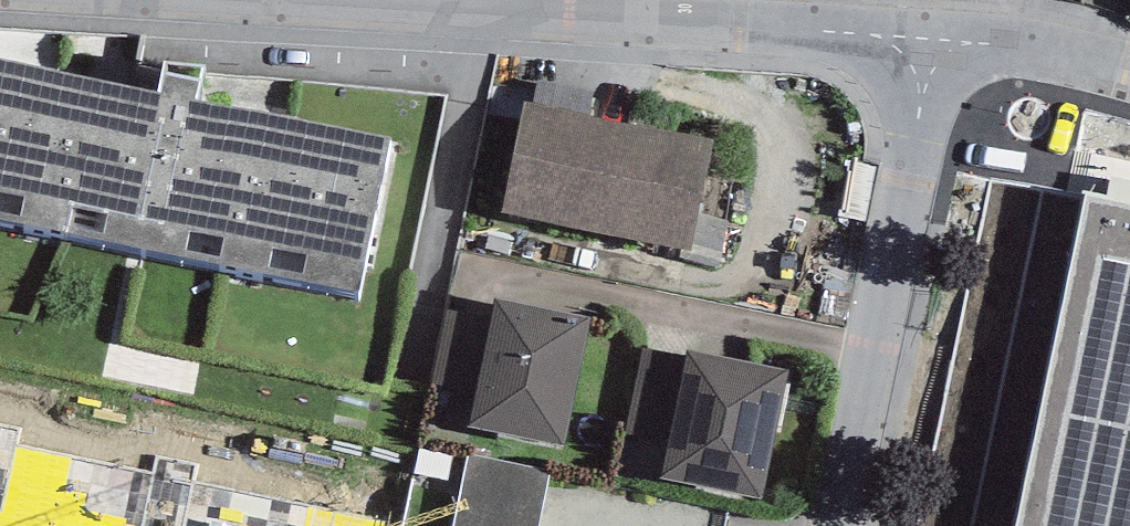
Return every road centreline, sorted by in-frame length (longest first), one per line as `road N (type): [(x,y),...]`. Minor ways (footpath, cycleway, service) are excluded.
road 1 (residential): [(945,38),(305,0)]
road 2 (residential): [(945,38),(845,525)]
road 3 (residential): [(1129,68),(945,38)]

